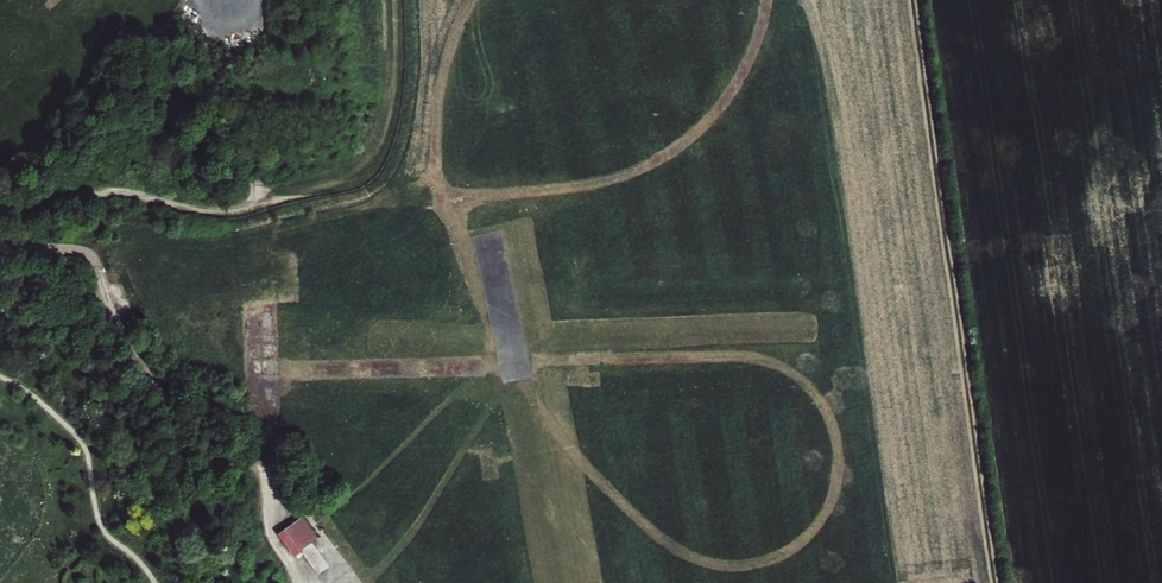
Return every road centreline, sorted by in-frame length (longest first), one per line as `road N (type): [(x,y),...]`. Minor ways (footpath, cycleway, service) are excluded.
road 1 (track): [(915,0),(995,582)]
road 2 (track): [(0,236),(92,255),(129,340),(256,460),(272,531),(301,582)]

